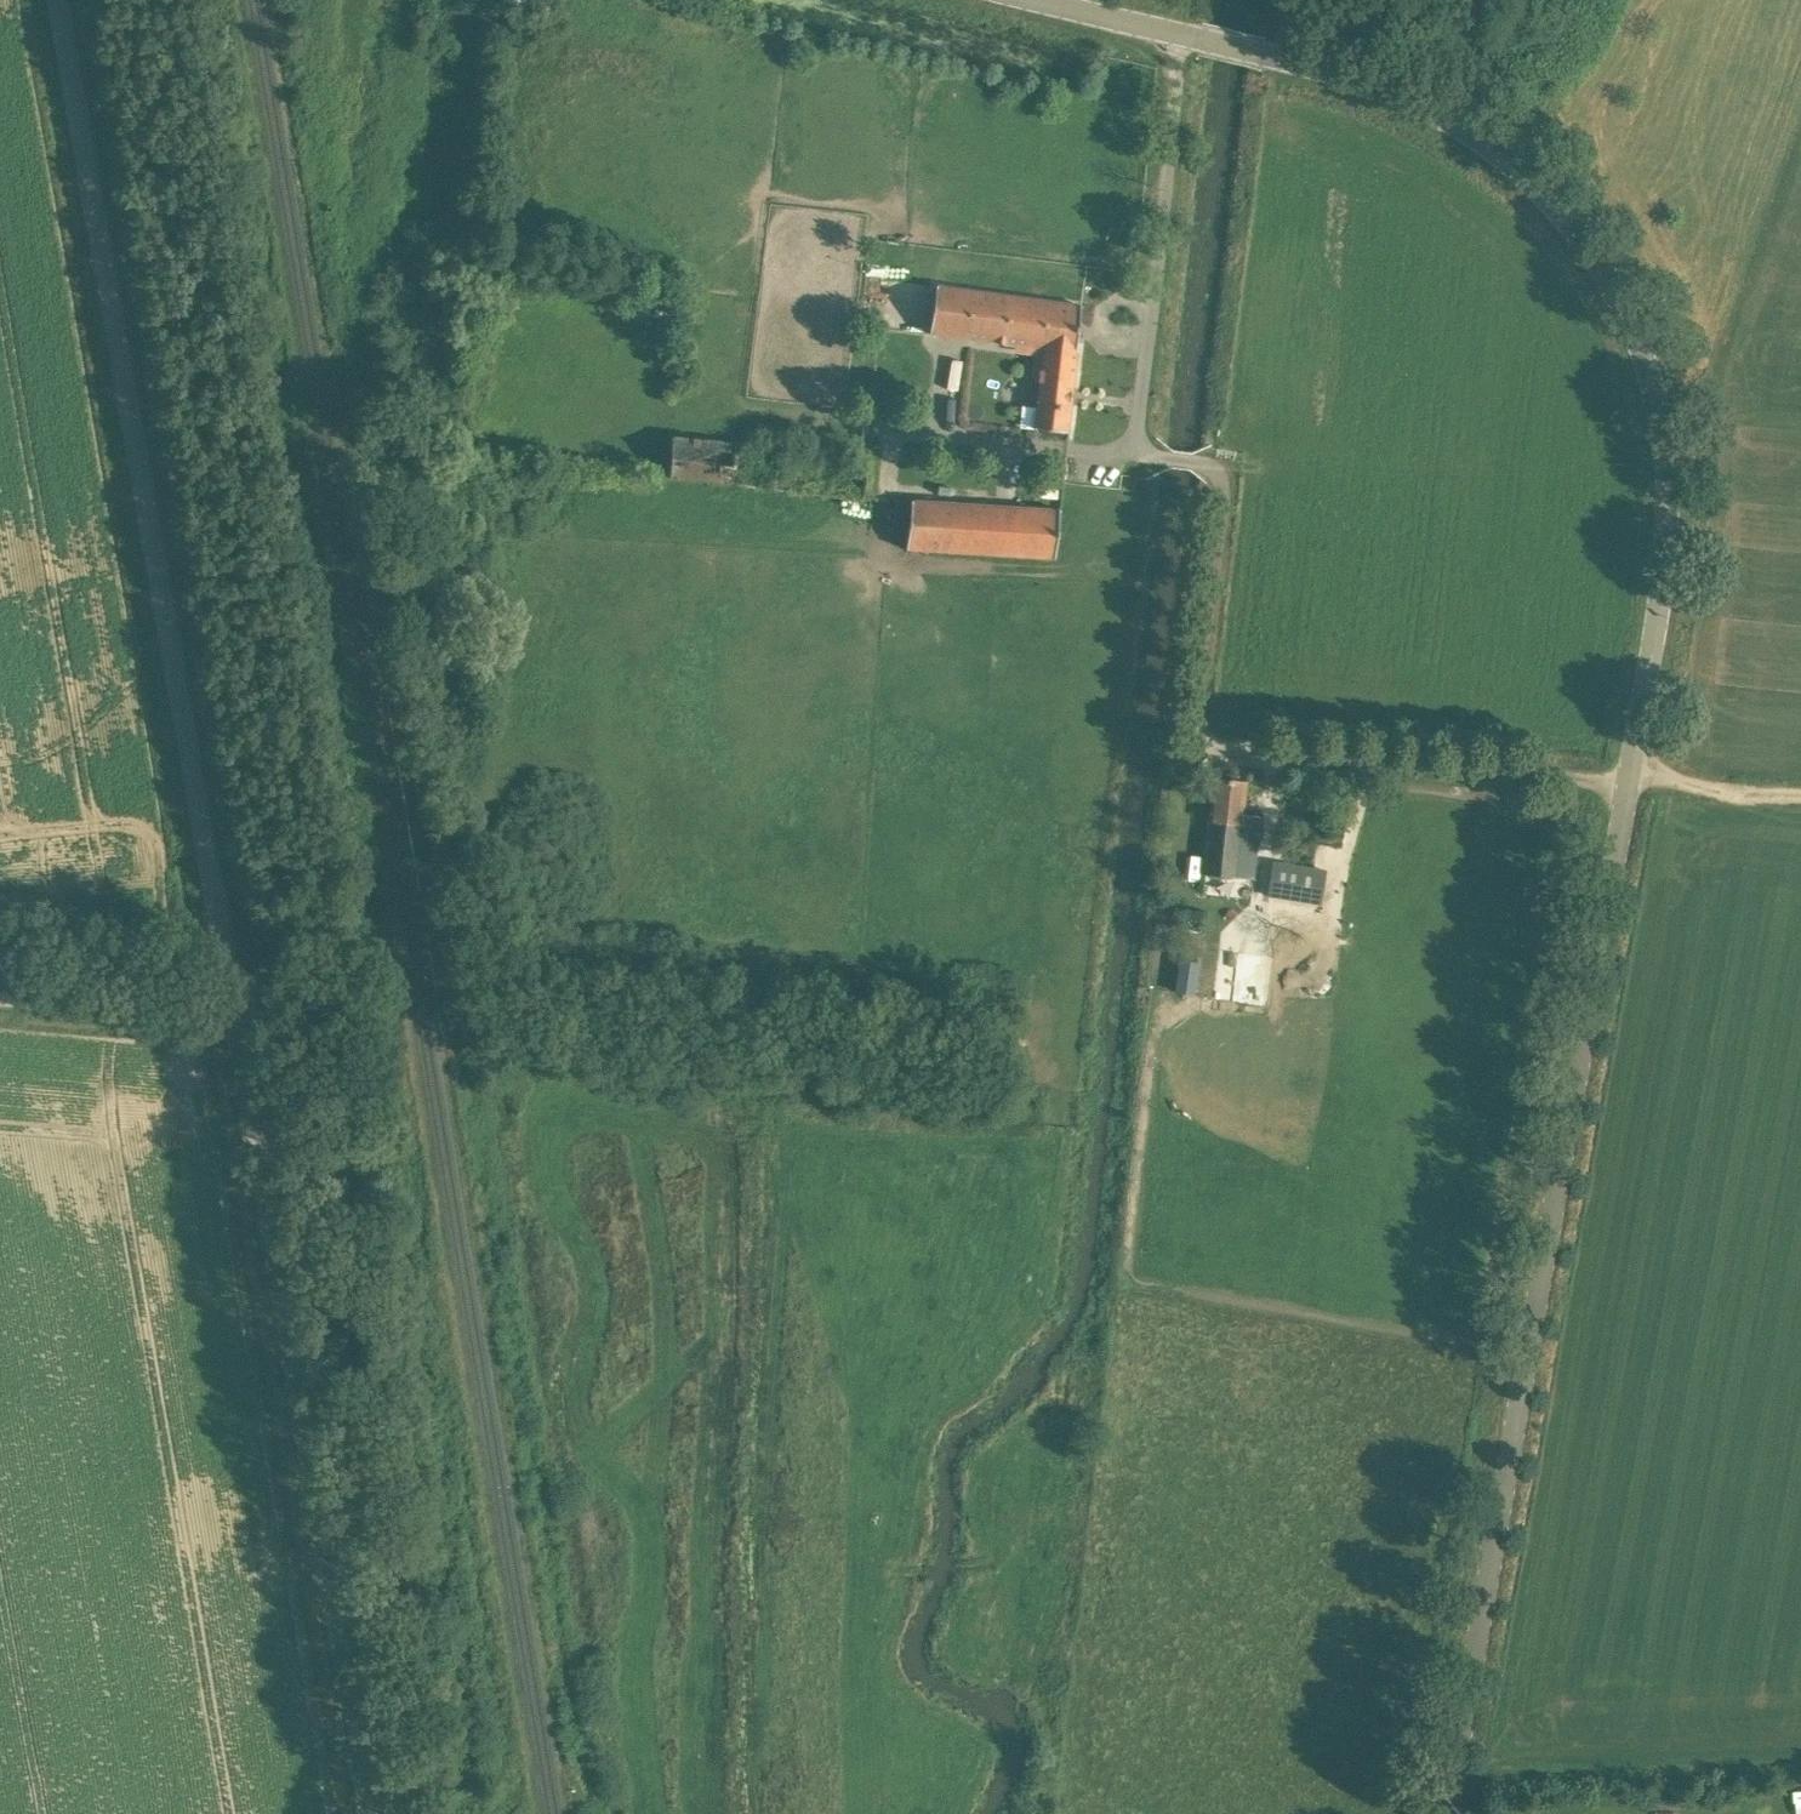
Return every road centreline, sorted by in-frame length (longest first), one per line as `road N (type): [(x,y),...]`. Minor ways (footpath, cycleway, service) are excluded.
road 1 (tertiary): [(1627,781),(1670,508),(1643,352),(1607,279),(1563,217),(1503,154),(1427,107),(1345,73),(1044,0)]
road 2 (tertiary): [(1447,1813),(1627,781)]
road 3 (unclassified): [(235,1014),(55,0)]
road 4 (unclassified): [(359,1813),(235,1014)]
road 5 (unclassified): [(1627,781),(1234,749),(1210,739),(1201,721),(1226,482),(1214,468),(1136,457)]
road 6 (unclassified): [(0,997),(235,1014)]
road 7 (track): [(1627,781),(1800,795)]

